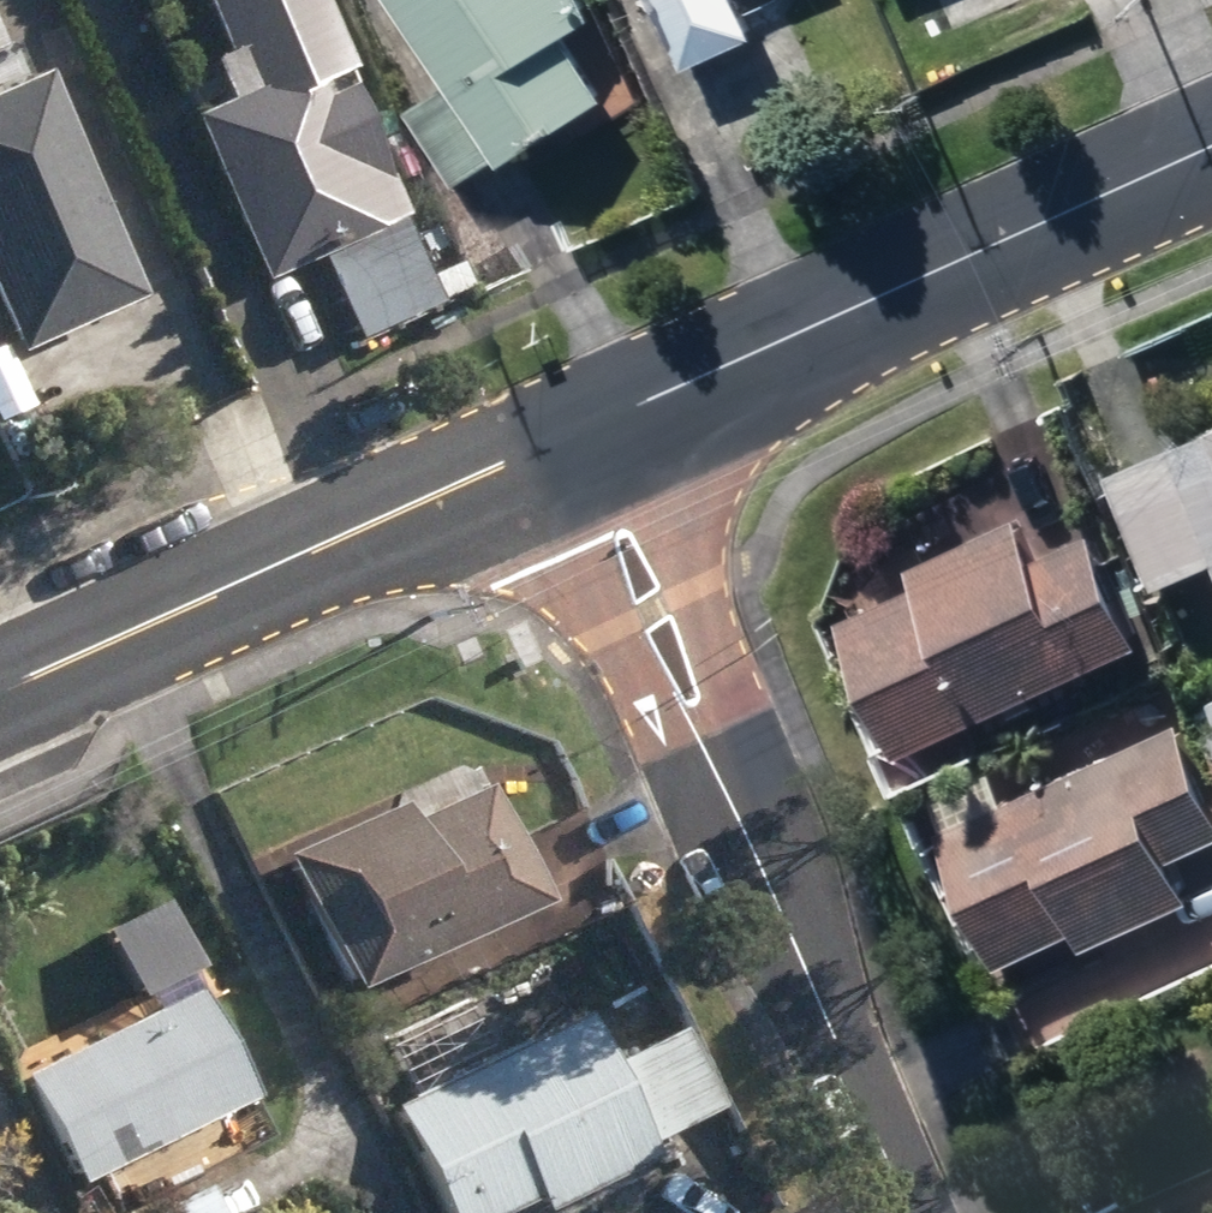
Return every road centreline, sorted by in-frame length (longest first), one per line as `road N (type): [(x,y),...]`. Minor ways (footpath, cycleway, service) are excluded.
road 1 (tertiary): [(629,411),(1211,149)]
road 2 (tertiary): [(0,693),(520,459)]
road 3 (residential): [(720,781),(909,1212)]
road 4 (residential): [(629,411),(696,588),(722,696),(720,781)]
road 5 (residential): [(720,781),(663,719),(620,652),(520,459)]

